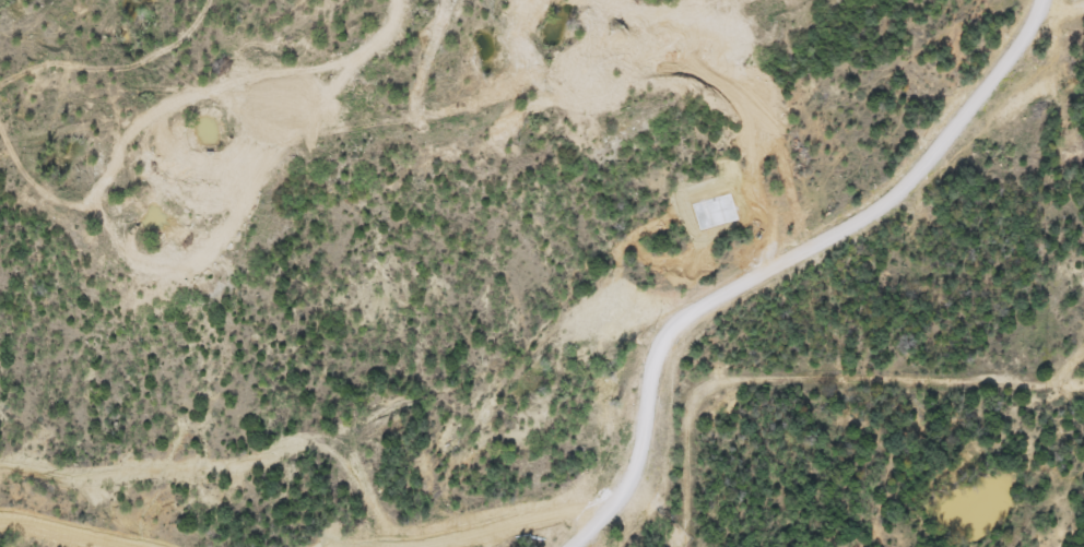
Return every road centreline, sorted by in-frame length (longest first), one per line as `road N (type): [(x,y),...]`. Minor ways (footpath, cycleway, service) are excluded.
road 1 (residential): [(571,546),(620,500),(640,461),(659,358),(680,323),(898,200),(1003,78),(1042,0)]
road 2 (residential): [(687,546),(687,404),(700,385),(718,379),(1083,378)]

